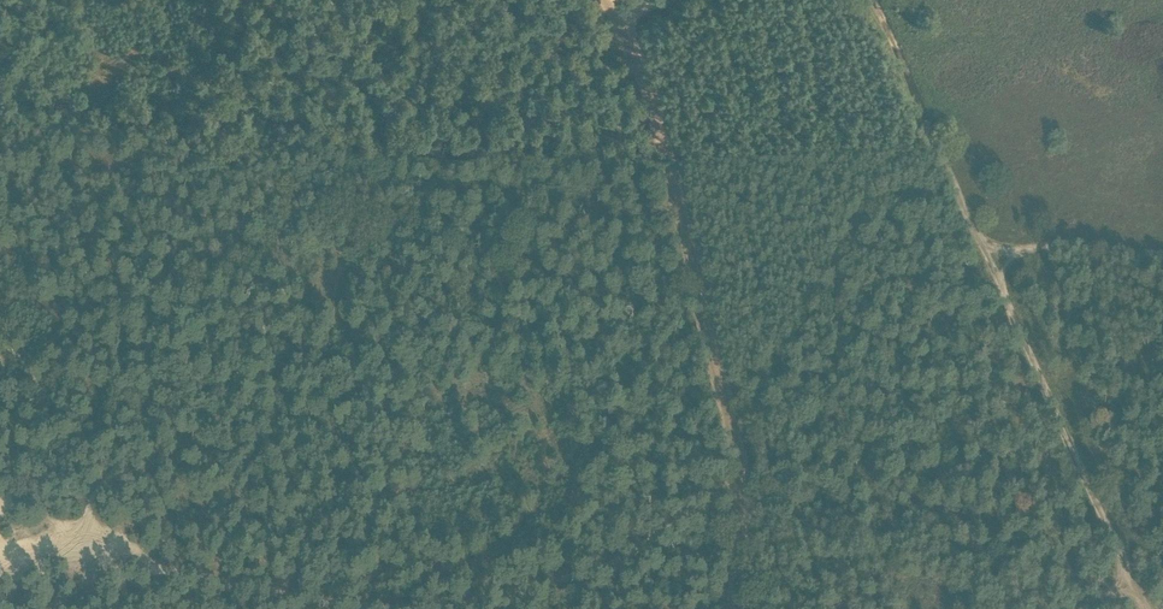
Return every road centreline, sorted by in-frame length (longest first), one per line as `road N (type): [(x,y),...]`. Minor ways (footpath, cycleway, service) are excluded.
road 1 (track): [(609,0),(625,16),(660,113),(745,432),(743,608)]
road 2 (track): [(736,401),(775,377),(790,323),(862,207),(964,205)]
road 3 (track): [(990,254),(1162,257)]

